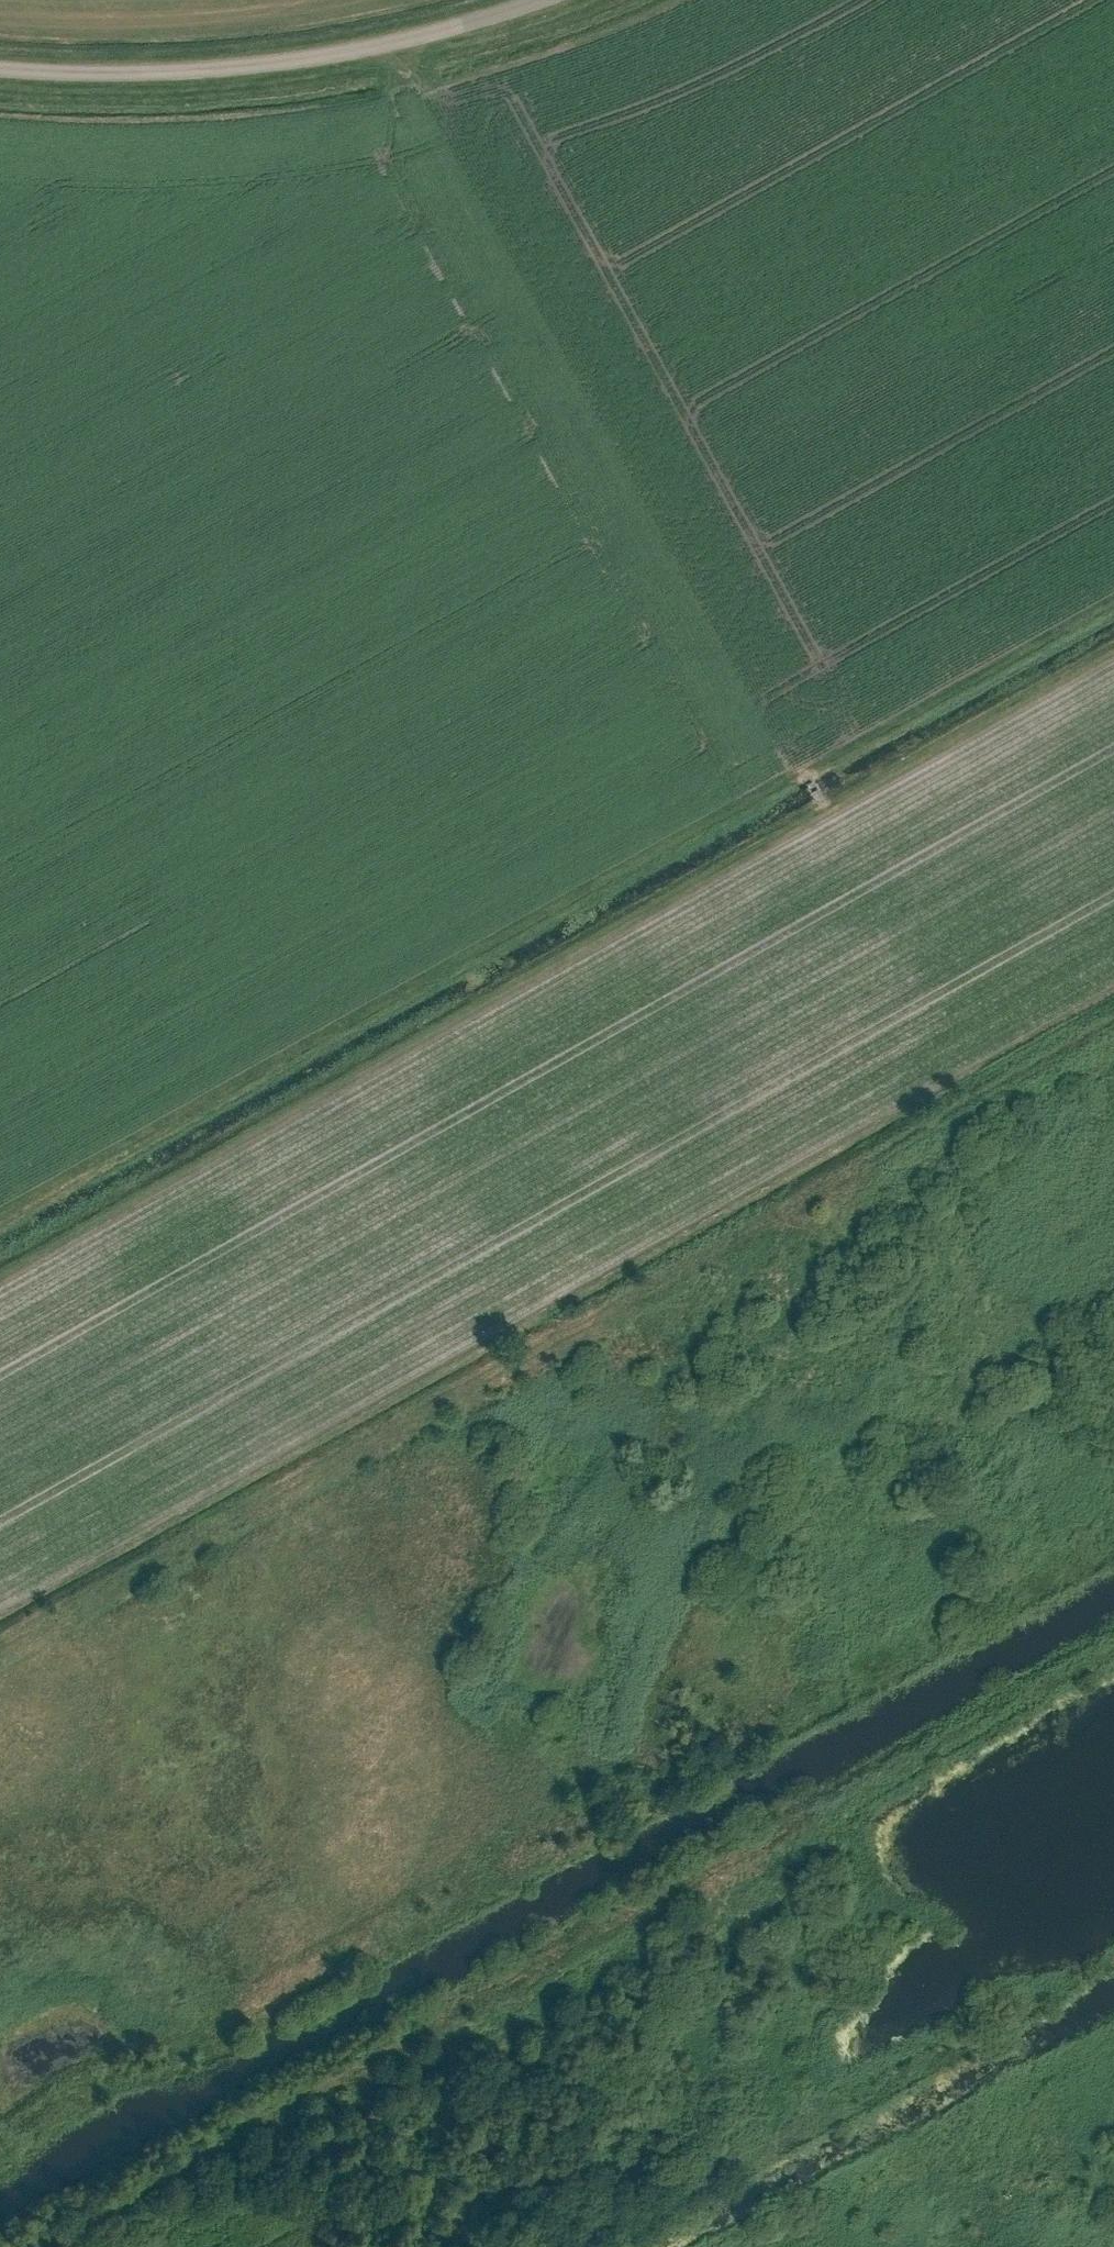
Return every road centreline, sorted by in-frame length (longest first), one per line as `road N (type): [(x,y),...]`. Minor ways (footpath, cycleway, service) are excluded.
road 1 (unclassified): [(0,68),(107,73),(265,64),(428,34),(541,0)]

